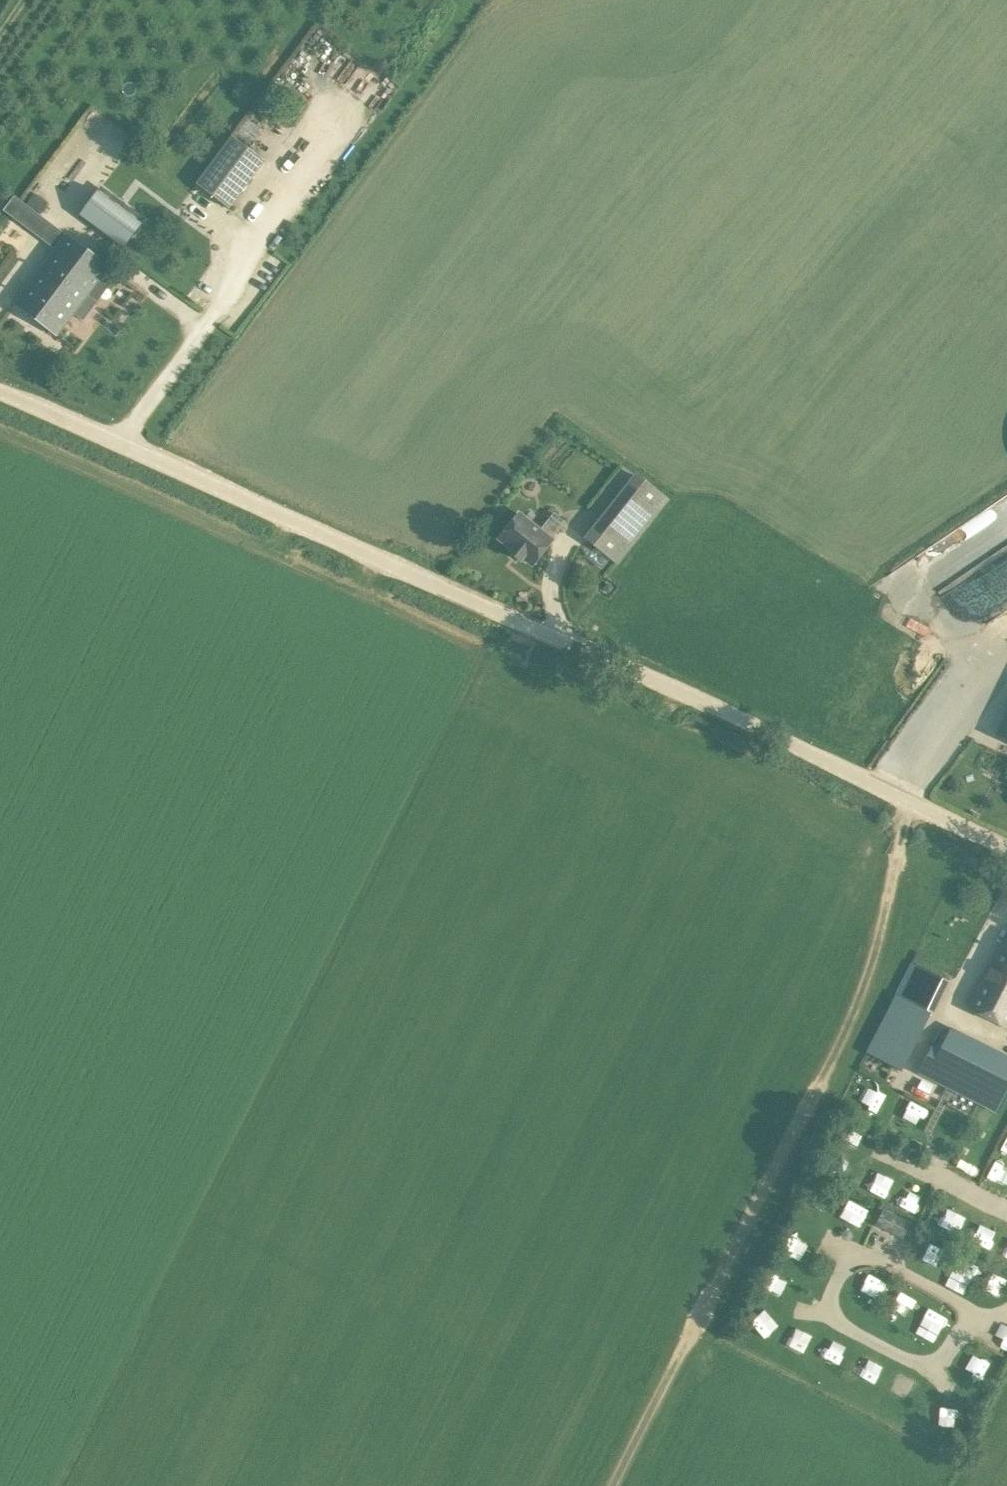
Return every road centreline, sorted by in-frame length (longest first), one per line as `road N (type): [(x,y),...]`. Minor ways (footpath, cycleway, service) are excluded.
road 1 (unclassified): [(1006,850),(734,717),(0,391)]

